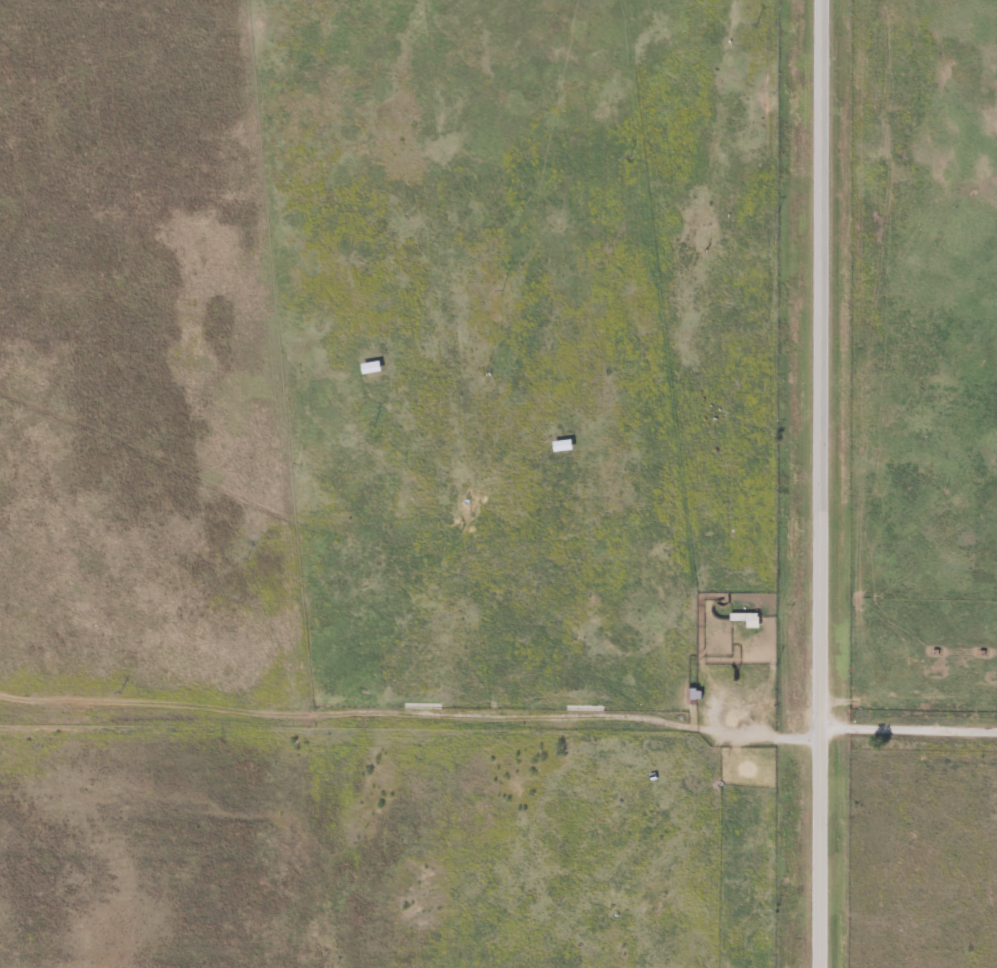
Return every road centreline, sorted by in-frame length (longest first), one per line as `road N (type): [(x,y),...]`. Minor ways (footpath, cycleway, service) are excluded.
road 1 (tertiary): [(817,967),(821,0)]
road 2 (residential): [(818,740),(34,744),(0,731)]

